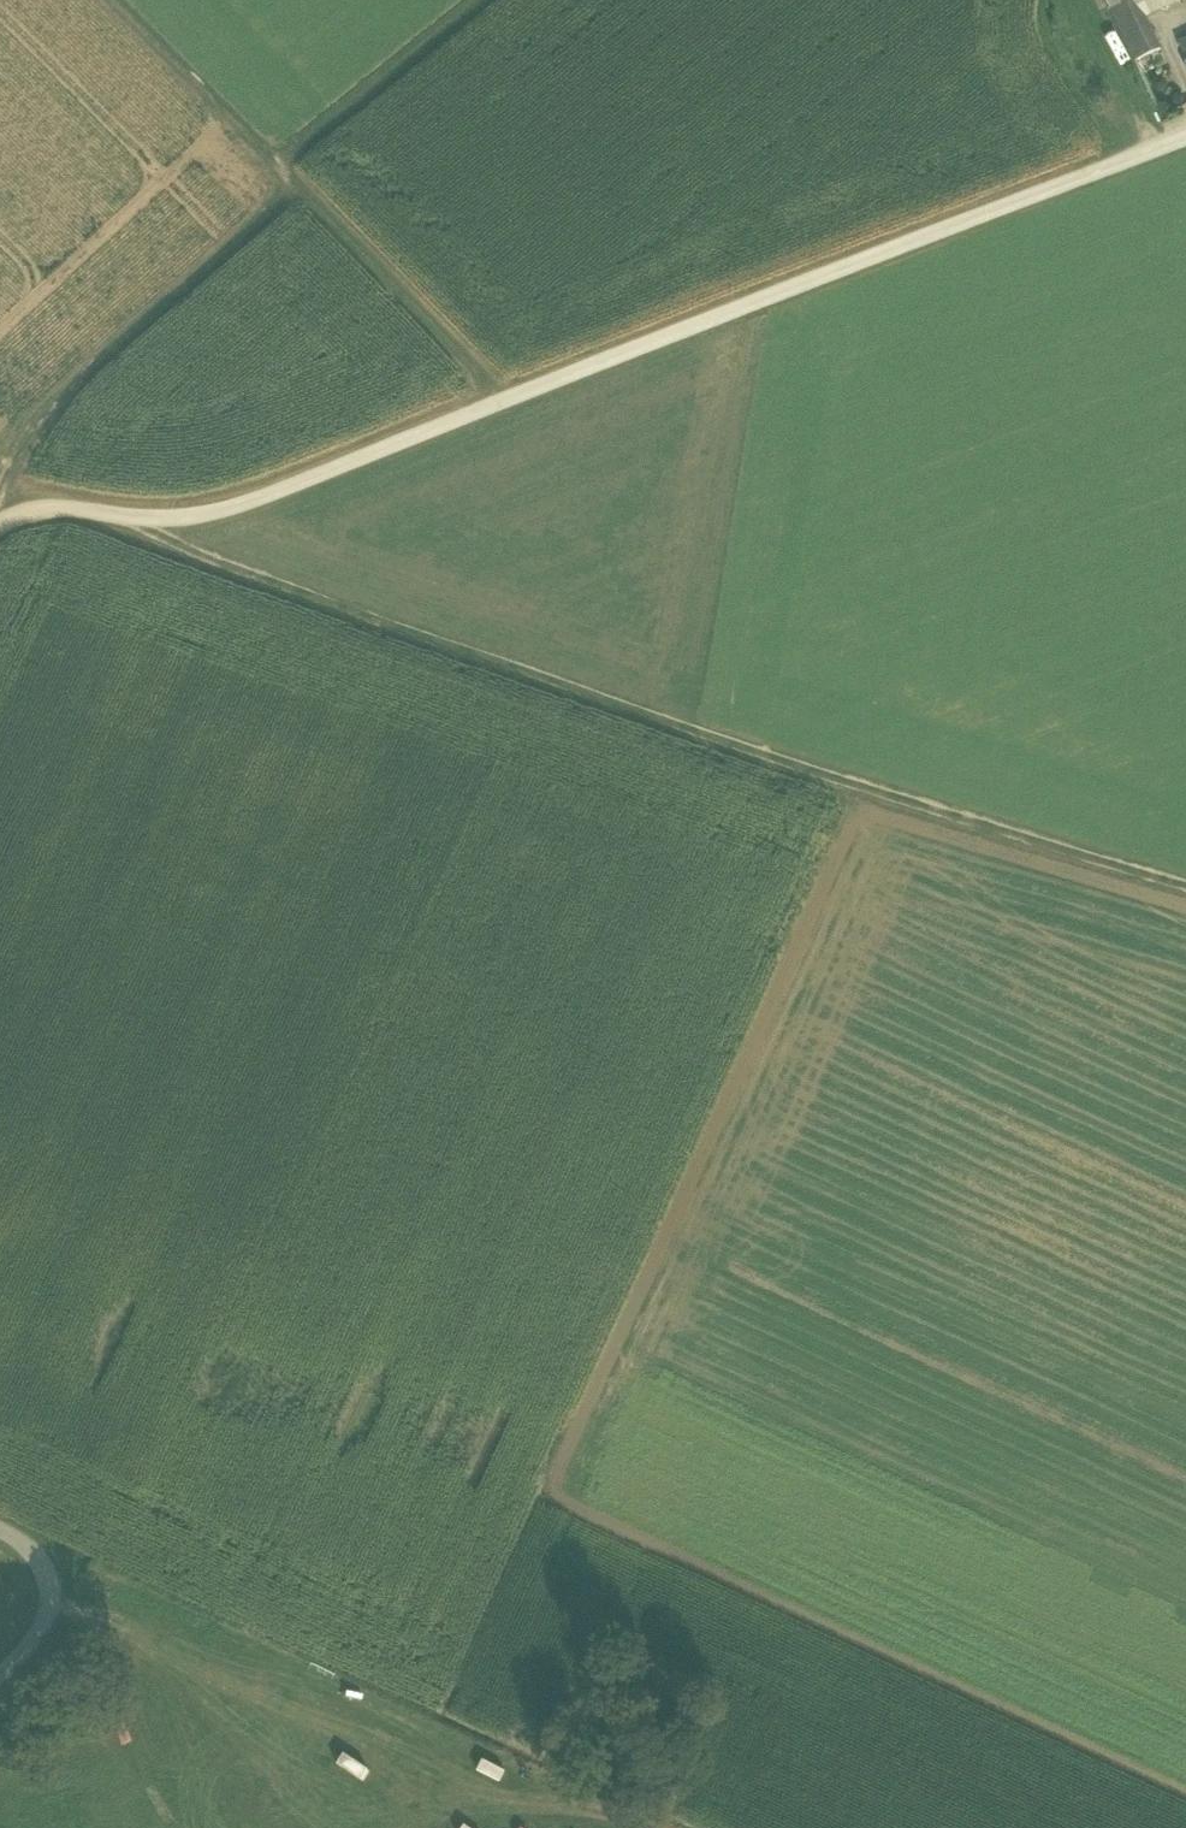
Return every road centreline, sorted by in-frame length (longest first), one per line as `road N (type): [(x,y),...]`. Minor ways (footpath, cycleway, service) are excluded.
road 1 (track): [(0,488),(5,476),(131,526),(1185,129)]
road 2 (track): [(131,526),(217,563),(1185,879)]
road 3 (track): [(0,458),(37,405),(295,205),(300,130),(473,0)]
road 4 (track): [(522,378),(113,0)]
road 5 (unclassified): [(0,1674),(28,1648),(48,1609),(39,1565),(0,1531)]

